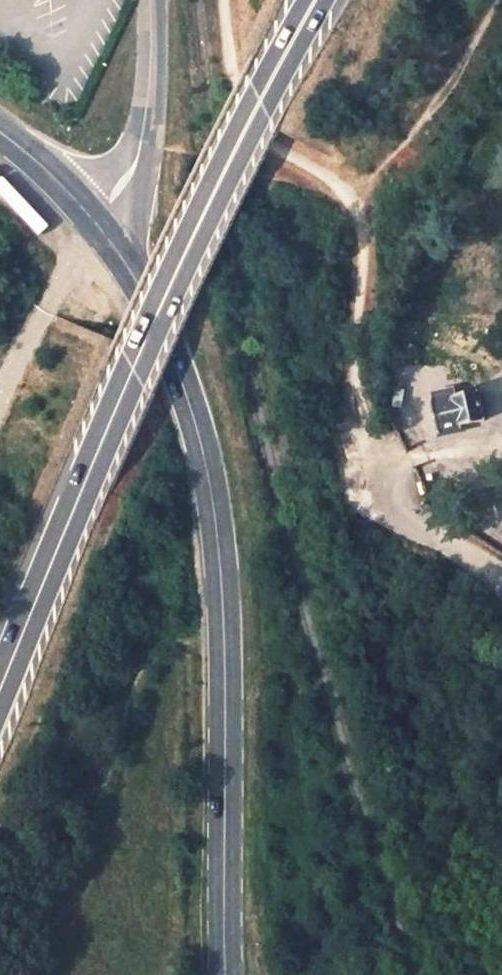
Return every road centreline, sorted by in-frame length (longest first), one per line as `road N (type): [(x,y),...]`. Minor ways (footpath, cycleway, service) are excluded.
road 1 (trunk): [(0,693),(147,346),(316,0)]
road 2 (tertiary): [(228,974),(222,553),(196,420),(159,326),(115,248)]
road 3 (unclassified): [(360,413),(359,454),(380,503),(501,581)]
road 4 (unclassified): [(115,248),(145,185),(154,123),(150,58)]
road 5 (unclassified): [(150,58),(122,157),(74,192)]

